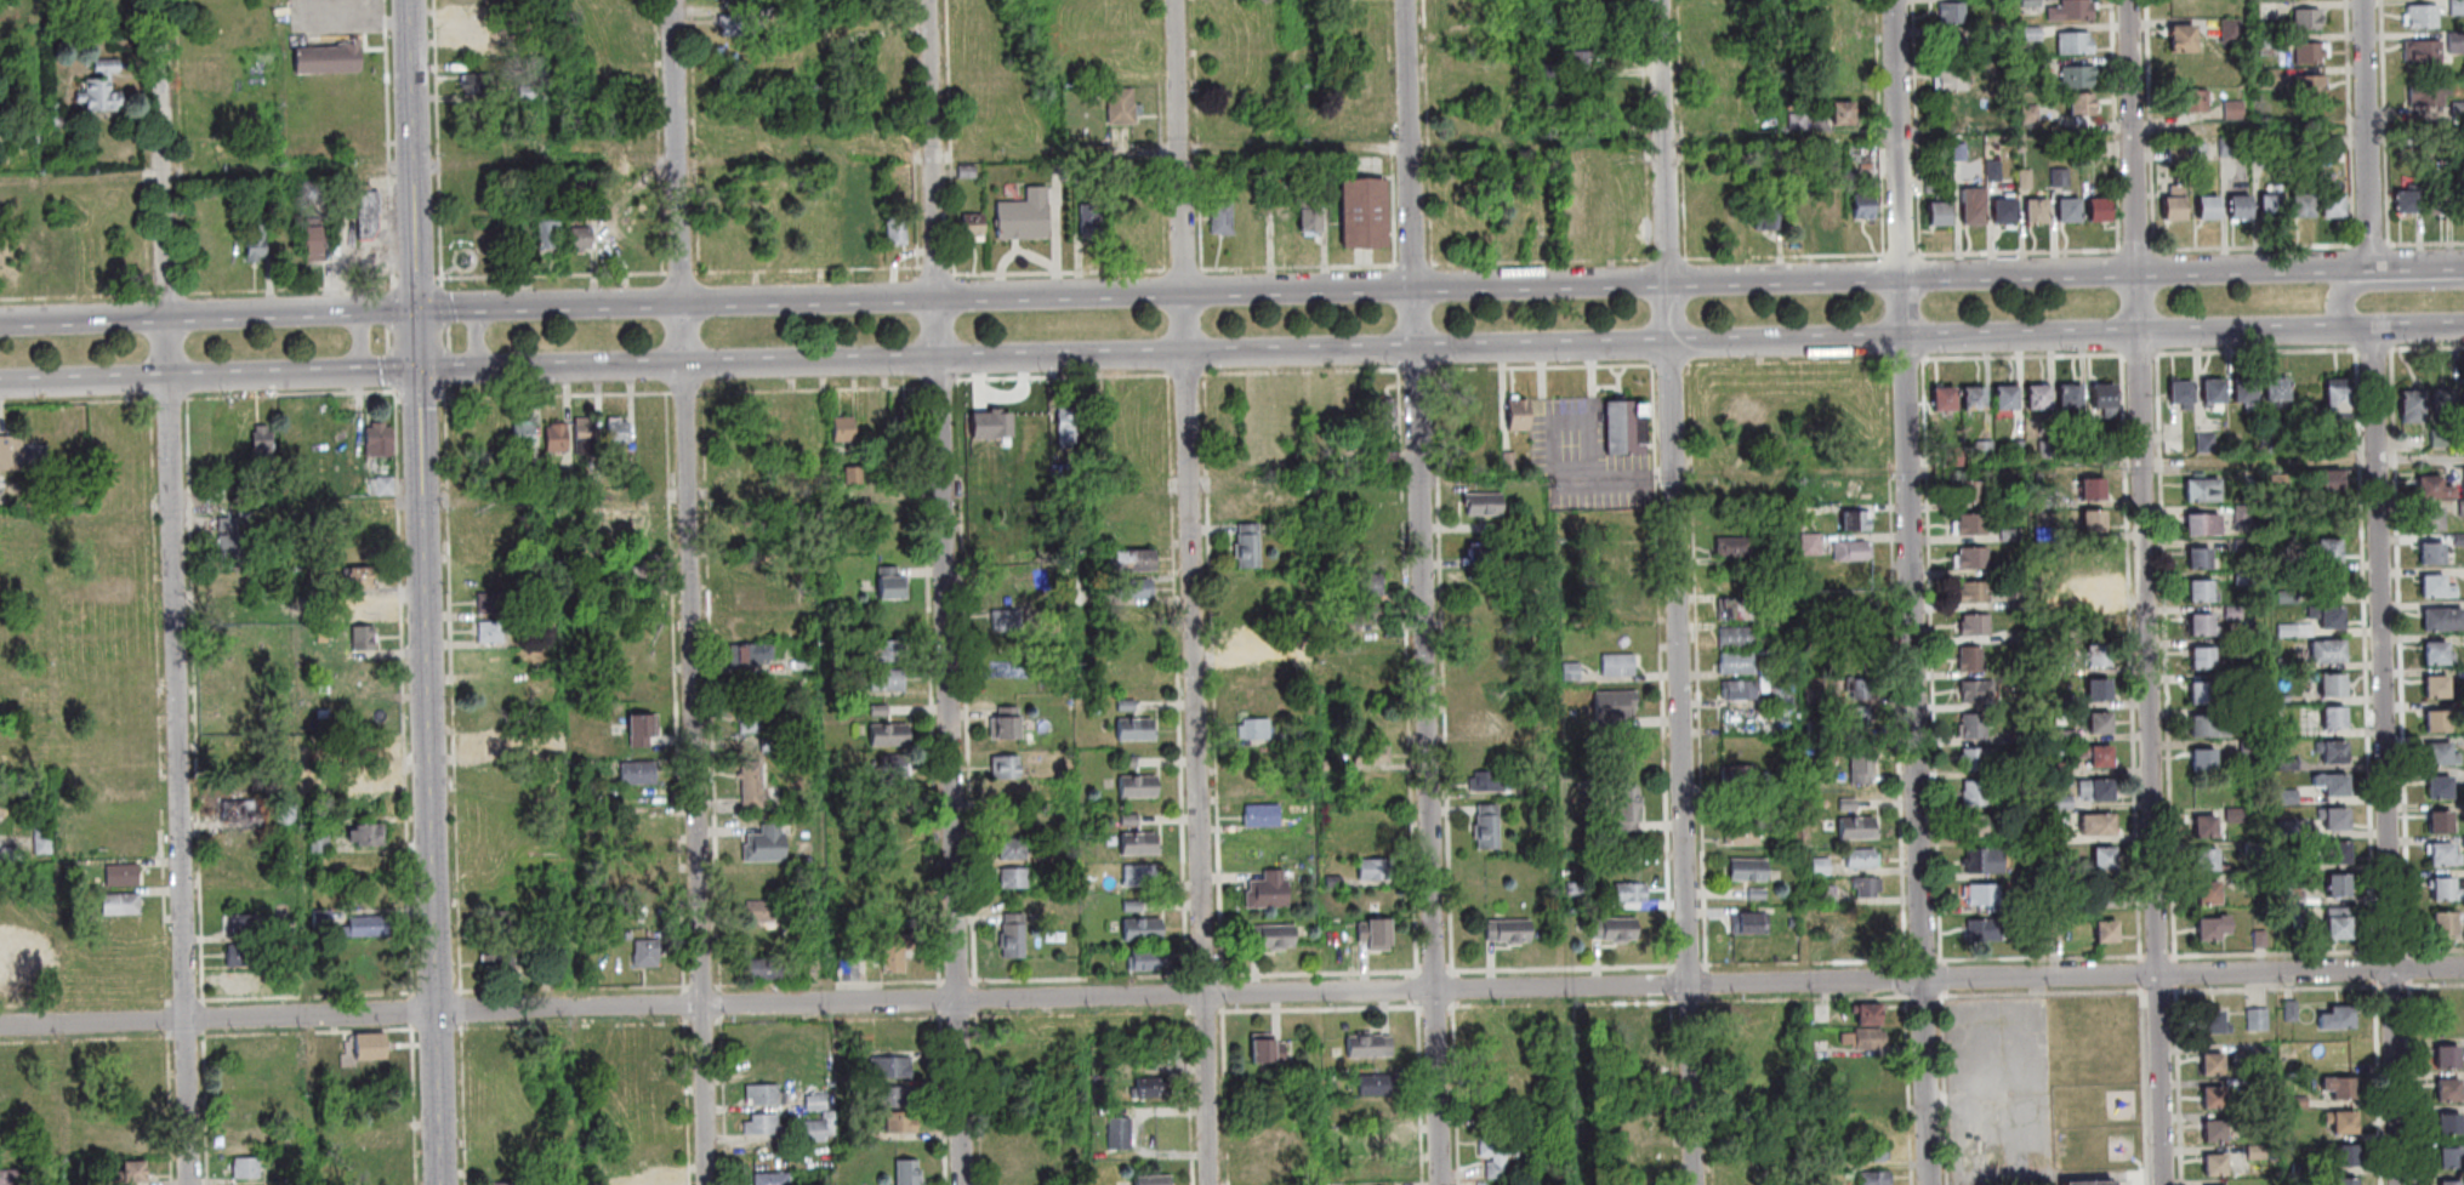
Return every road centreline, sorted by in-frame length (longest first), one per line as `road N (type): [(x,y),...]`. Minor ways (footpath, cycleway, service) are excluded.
road 1 (residential): [(2463,969),(0,1026)]
road 2 (secondary): [(0,385),(2371,329)]
road 3 (secondary): [(2356,267),(0,322)]
road 4 (residential): [(711,1184),(674,0)]
road 5 (residential): [(1444,1184),(1409,0)]
road 6 (residential): [(1212,1184),(1177,0)]
road 7 (residential): [(2165,1184),(2130,0)]
road 8 (residential): [(966,1184),(931,0)]
road 9 (residential): [(1931,1184),(1897,0)]
road 10 (tertiary): [(446,1184),(412,0)]
road 11 (residential): [(1697,1184),(1664,0)]
road 12 (residential): [(192,1184),(161,0)]
road 13 (residential): [(2400,1184),(2371,329)]
road 14 (residential): [(2374,267),(2367,0)]

